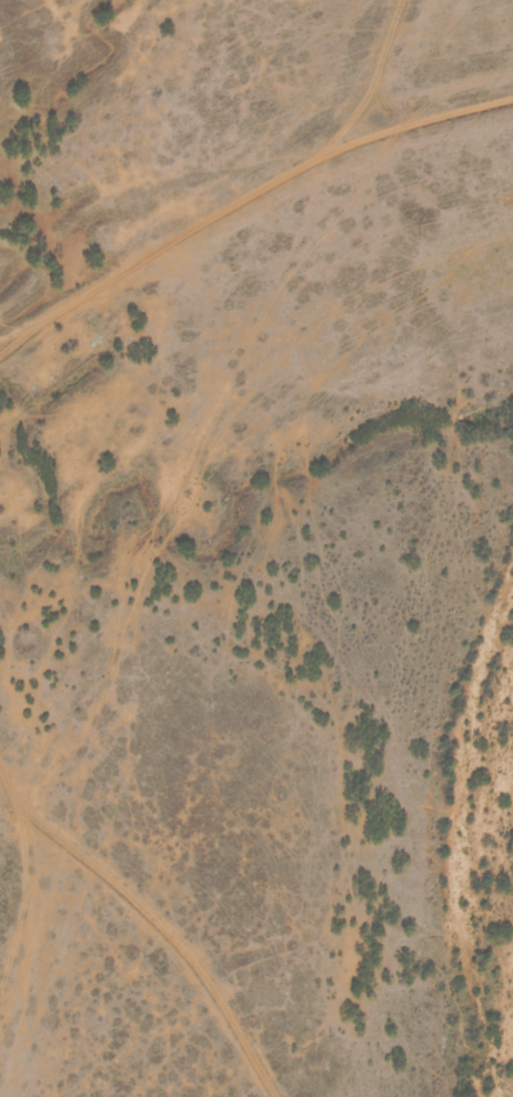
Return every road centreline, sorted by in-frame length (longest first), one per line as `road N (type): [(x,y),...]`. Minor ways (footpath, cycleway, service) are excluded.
road 1 (residential): [(0,350),(207,207),(320,103),(512,75)]
road 2 (residential): [(263,1096),(197,975),(0,778)]

